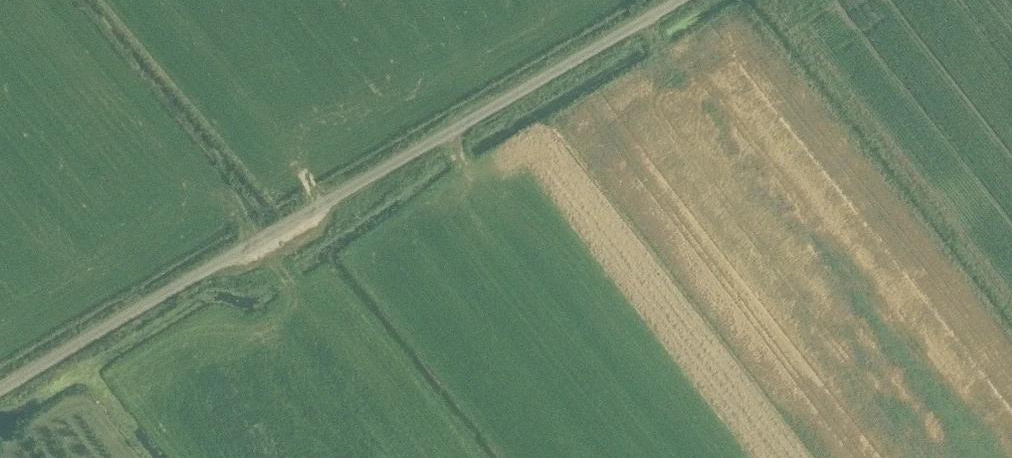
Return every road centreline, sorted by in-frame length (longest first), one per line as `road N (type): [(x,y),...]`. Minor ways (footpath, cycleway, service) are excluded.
road 1 (unclassified): [(0,393),(320,200),(682,0)]

